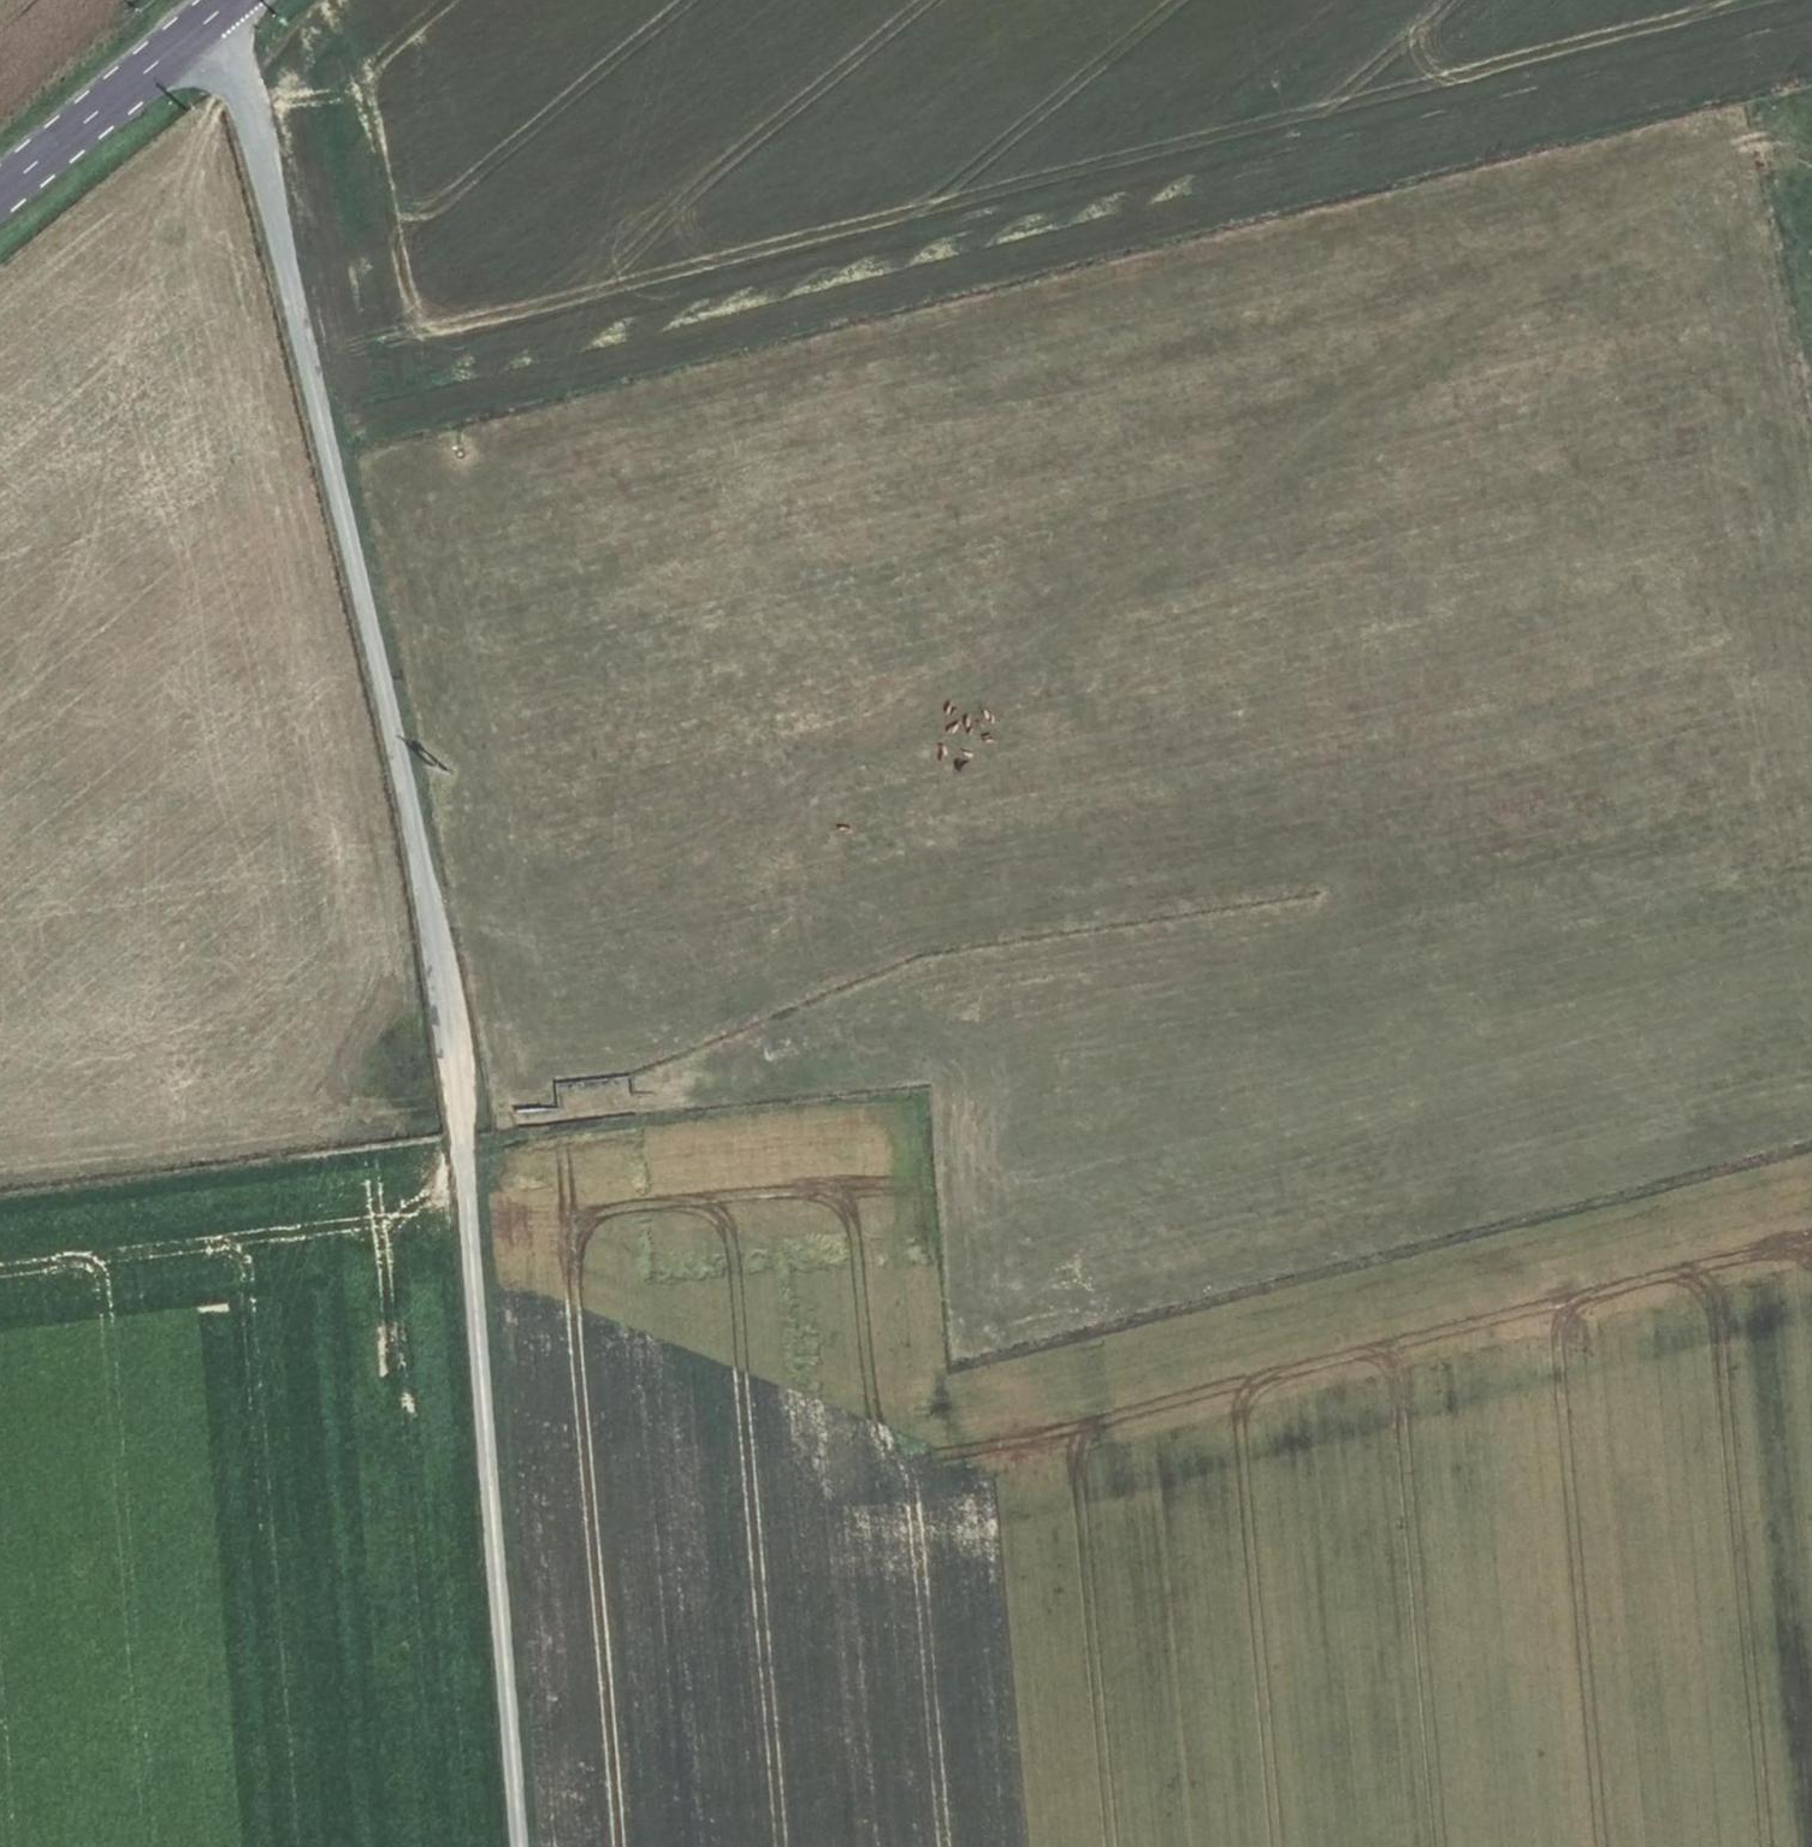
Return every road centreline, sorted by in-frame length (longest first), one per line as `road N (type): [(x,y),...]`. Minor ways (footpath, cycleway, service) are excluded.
road 1 (unclassified): [(516,1846),(461,1189),(429,956),(332,463),(217,5)]
road 2 (primary): [(0,185),(217,5)]

